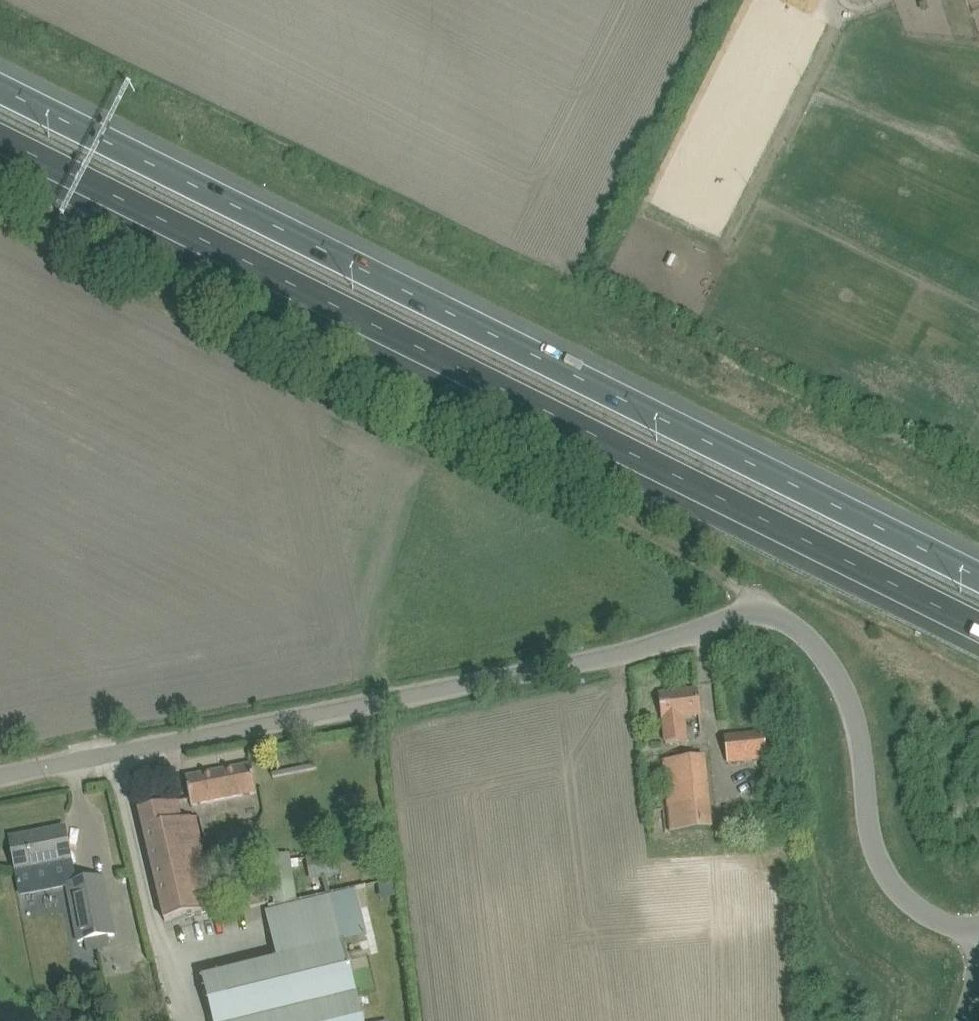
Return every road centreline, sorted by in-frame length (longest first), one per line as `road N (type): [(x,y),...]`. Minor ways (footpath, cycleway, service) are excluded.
road 1 (unclassified): [(0,772),(745,627),(798,636),(826,662),(845,702),(870,831),(900,894),(978,937)]
road 2 (motorway): [(978,573),(0,81)]
road 3 (motorway): [(0,140),(978,628)]

